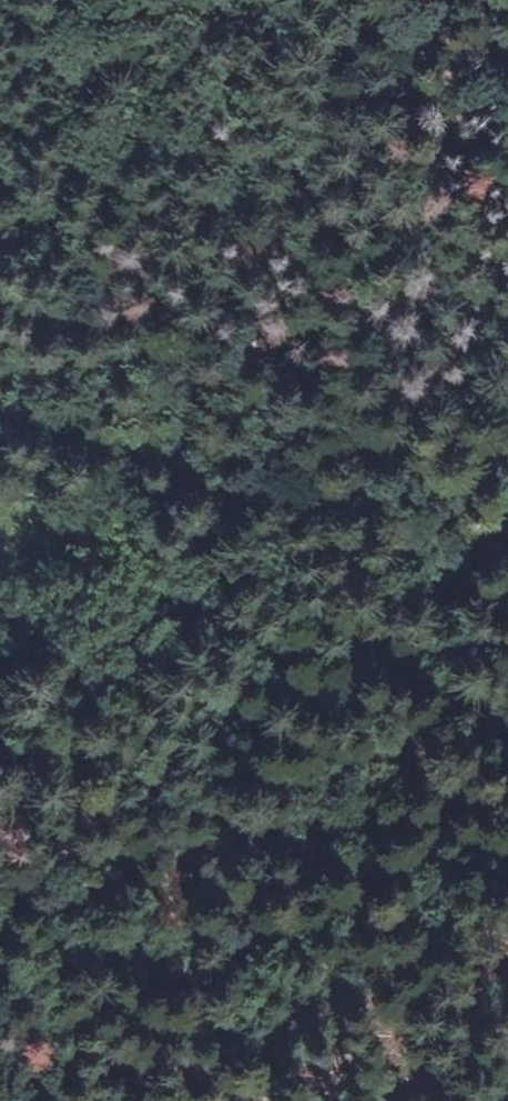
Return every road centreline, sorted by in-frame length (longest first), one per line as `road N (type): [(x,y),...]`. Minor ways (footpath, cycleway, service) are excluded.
road 1 (track): [(0,943),(206,742),(407,631),(507,525)]

